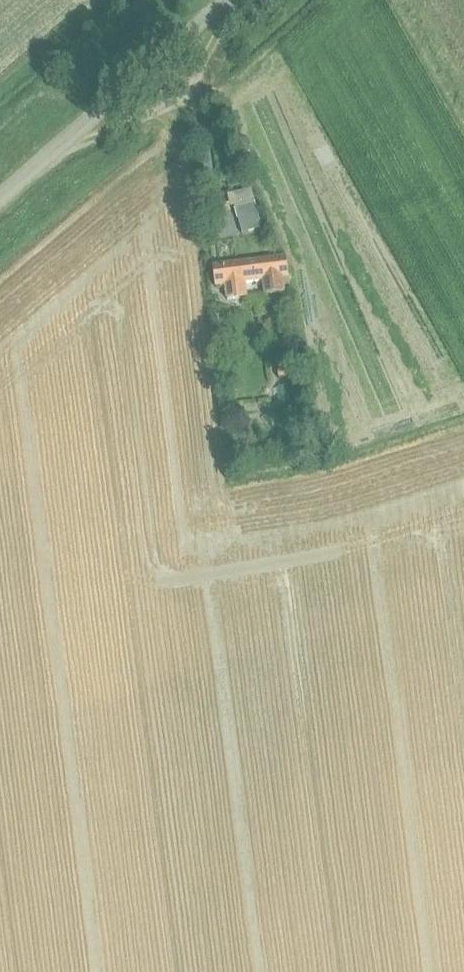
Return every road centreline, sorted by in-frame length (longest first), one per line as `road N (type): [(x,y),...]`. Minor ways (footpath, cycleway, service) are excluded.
road 1 (unclassified): [(0,194),(223,0)]

